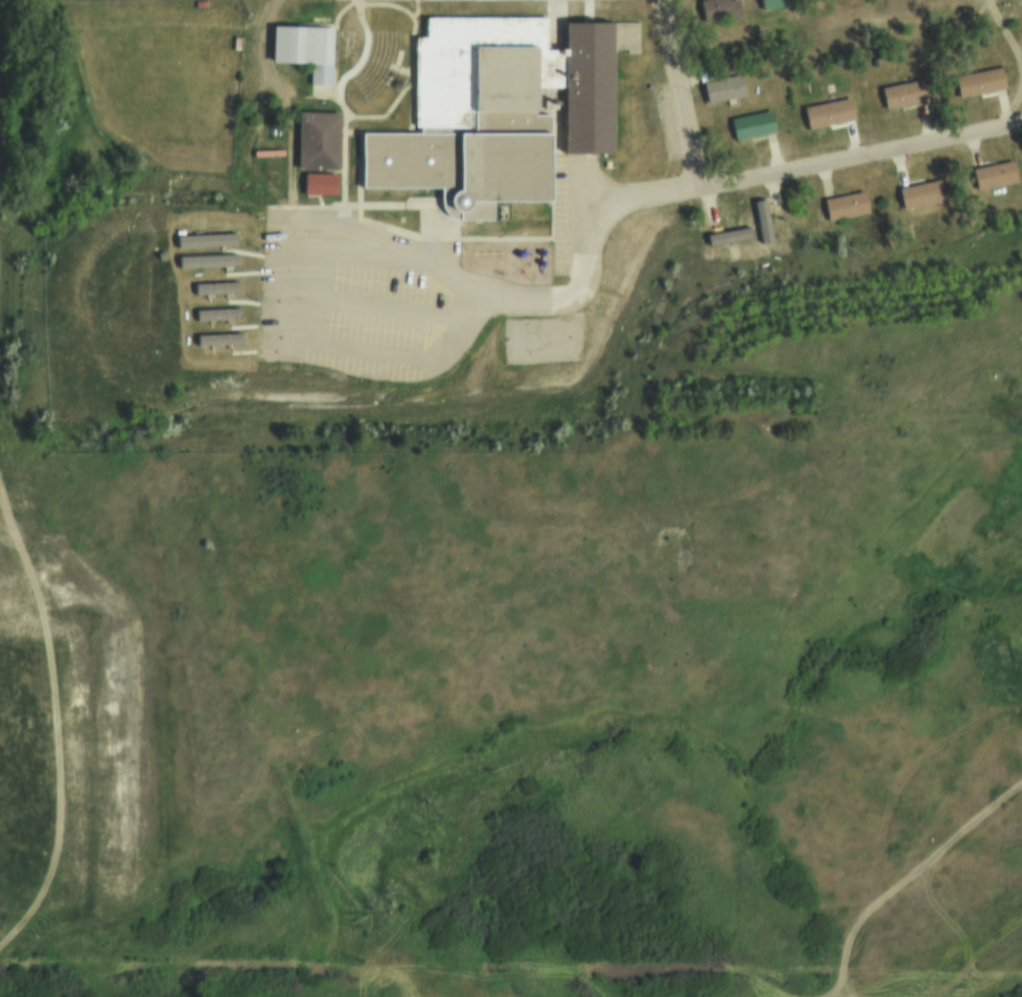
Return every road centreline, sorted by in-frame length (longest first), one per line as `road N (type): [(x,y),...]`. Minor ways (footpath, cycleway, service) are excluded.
road 1 (track): [(0,217),(9,448),(56,555),(174,639),(255,672),(307,670),(419,628),(606,516),(697,512),(824,465)]
road 2 (track): [(1021,349),(879,418),(824,465),(770,686),(773,703),(786,711),(843,723),(970,717),(1021,698)]
road 3 (track): [(275,674),(155,776),(132,809),(128,888),(107,921),(69,938),(0,943)]
road 4 (residential): [(701,188),(1021,126)]
road 5 (track): [(132,809),(132,629),(125,604)]

